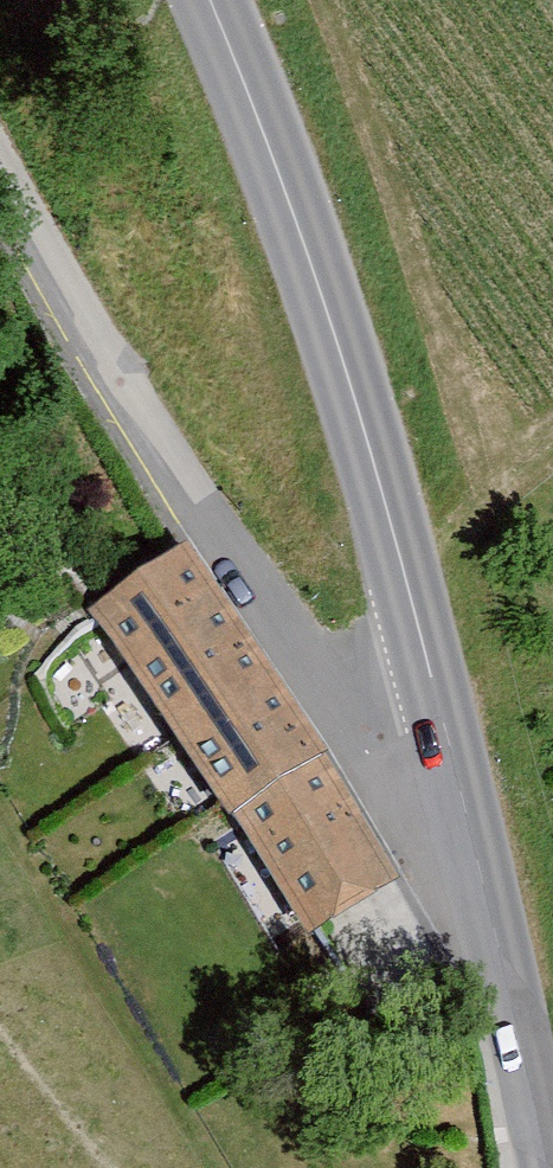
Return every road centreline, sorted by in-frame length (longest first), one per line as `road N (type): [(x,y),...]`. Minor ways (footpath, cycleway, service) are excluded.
road 1 (tertiary): [(457,782),(355,399),(209,0)]
road 2 (residential): [(457,782),(401,781),(371,759),(213,526),(0,172)]
road 3 (tertiary): [(548,1167),(457,782)]

